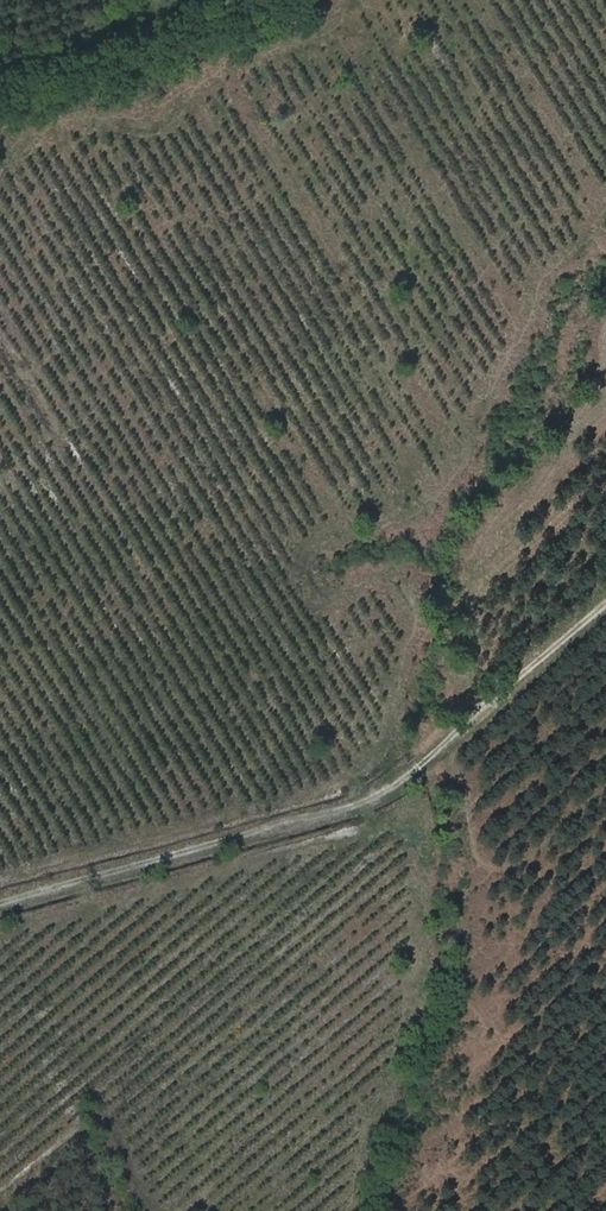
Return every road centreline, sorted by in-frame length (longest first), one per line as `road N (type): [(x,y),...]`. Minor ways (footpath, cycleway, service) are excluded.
road 1 (track): [(605,602),(378,802),(0,904)]

